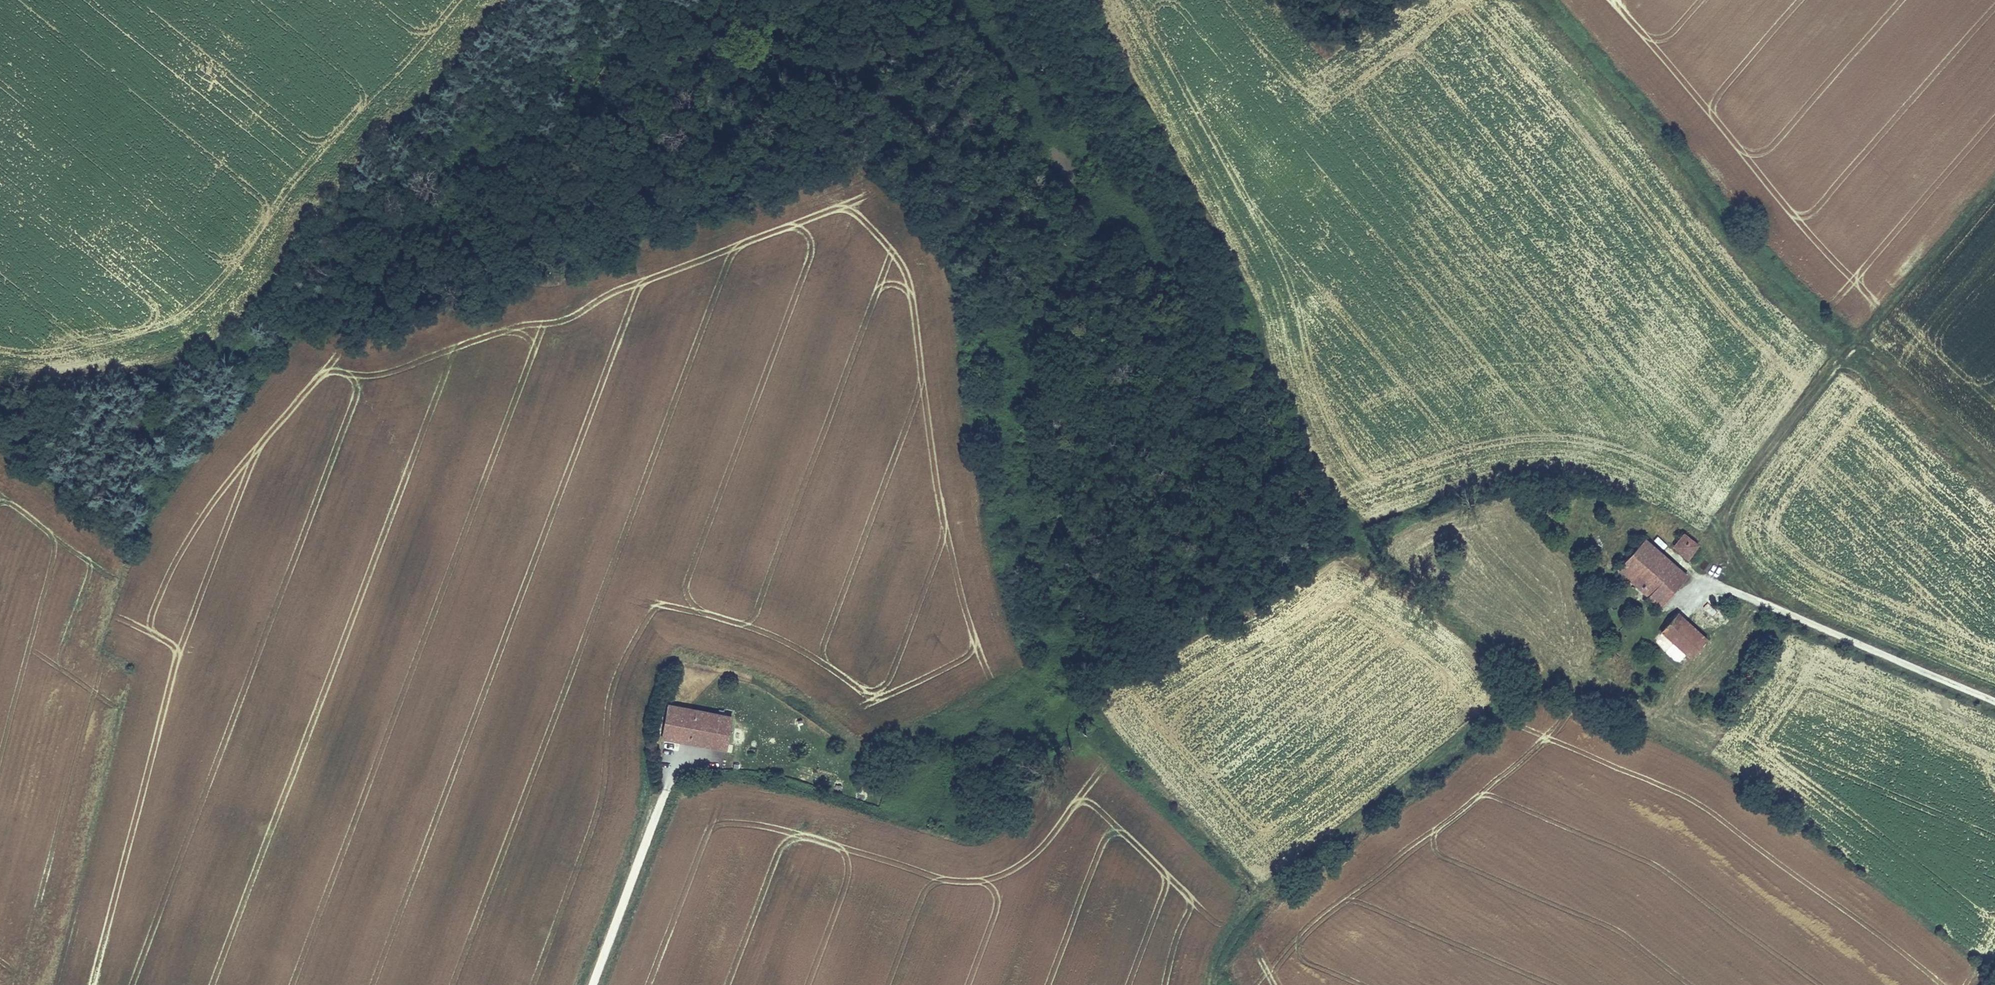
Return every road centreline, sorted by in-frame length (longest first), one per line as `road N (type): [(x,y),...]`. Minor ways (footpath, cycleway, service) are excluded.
road 1 (track): [(1994,187),(1739,488),(1723,521),(1716,586)]

